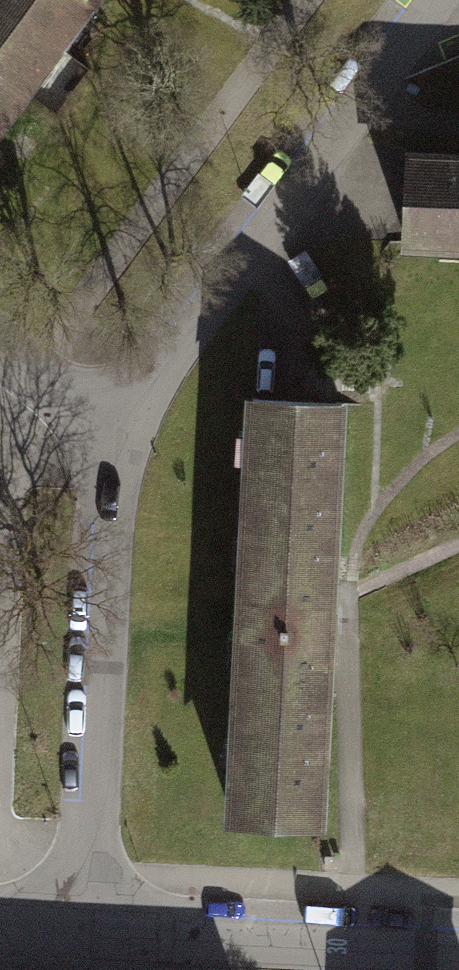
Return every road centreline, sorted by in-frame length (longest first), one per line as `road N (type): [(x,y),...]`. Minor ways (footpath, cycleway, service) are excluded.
road 1 (residential): [(105,436),(438,0)]
road 2 (residential): [(86,926),(105,436)]
road 3 (residential): [(86,926),(458,953)]
road 4 (residential): [(0,355),(105,436)]

